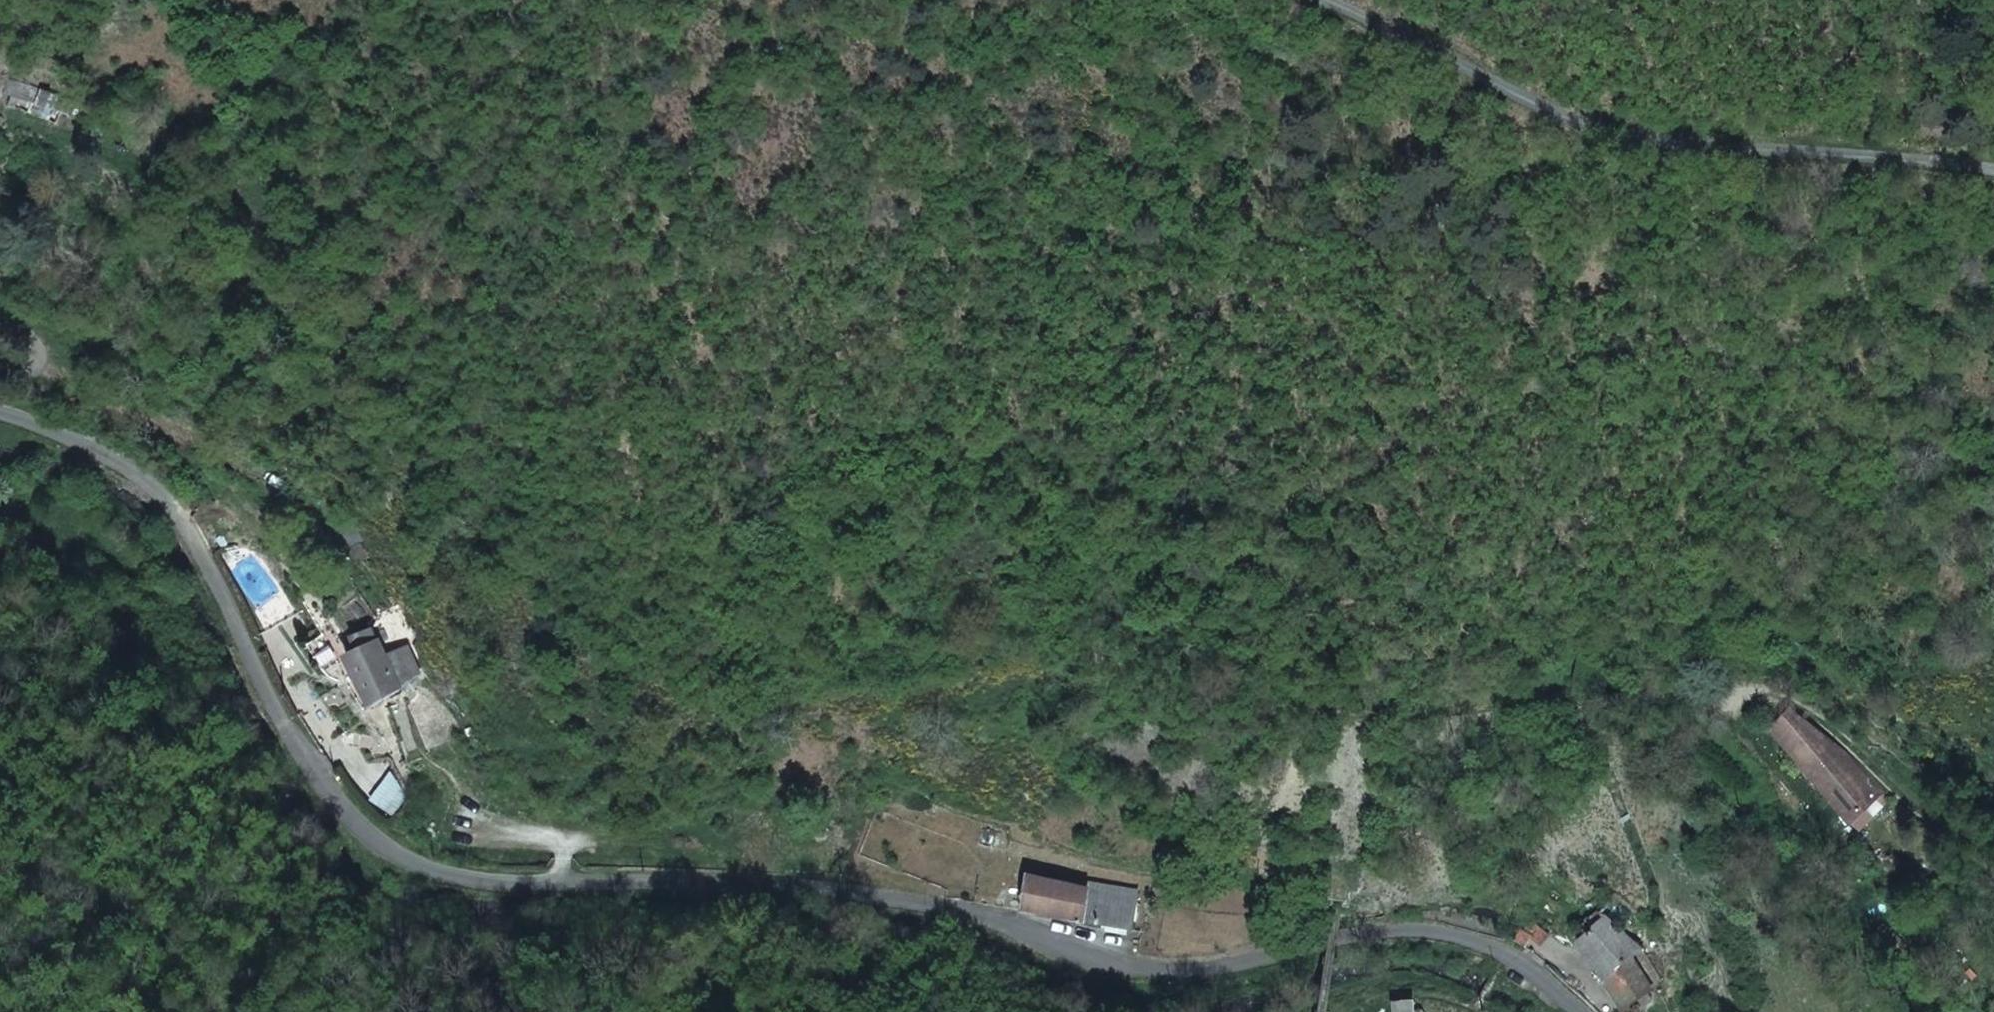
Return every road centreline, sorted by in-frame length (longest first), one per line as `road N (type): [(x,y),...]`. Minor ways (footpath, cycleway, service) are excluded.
road 1 (residential): [(0,406),(118,452),(204,539),(257,684),(336,810),(412,863),(508,882),(809,882),(906,897),(1142,968),(1255,961),(1388,936),(1448,937),(1505,955),(1585,1011)]
road 2 (unclassified): [(1307,0),(1659,143),(1993,176)]

